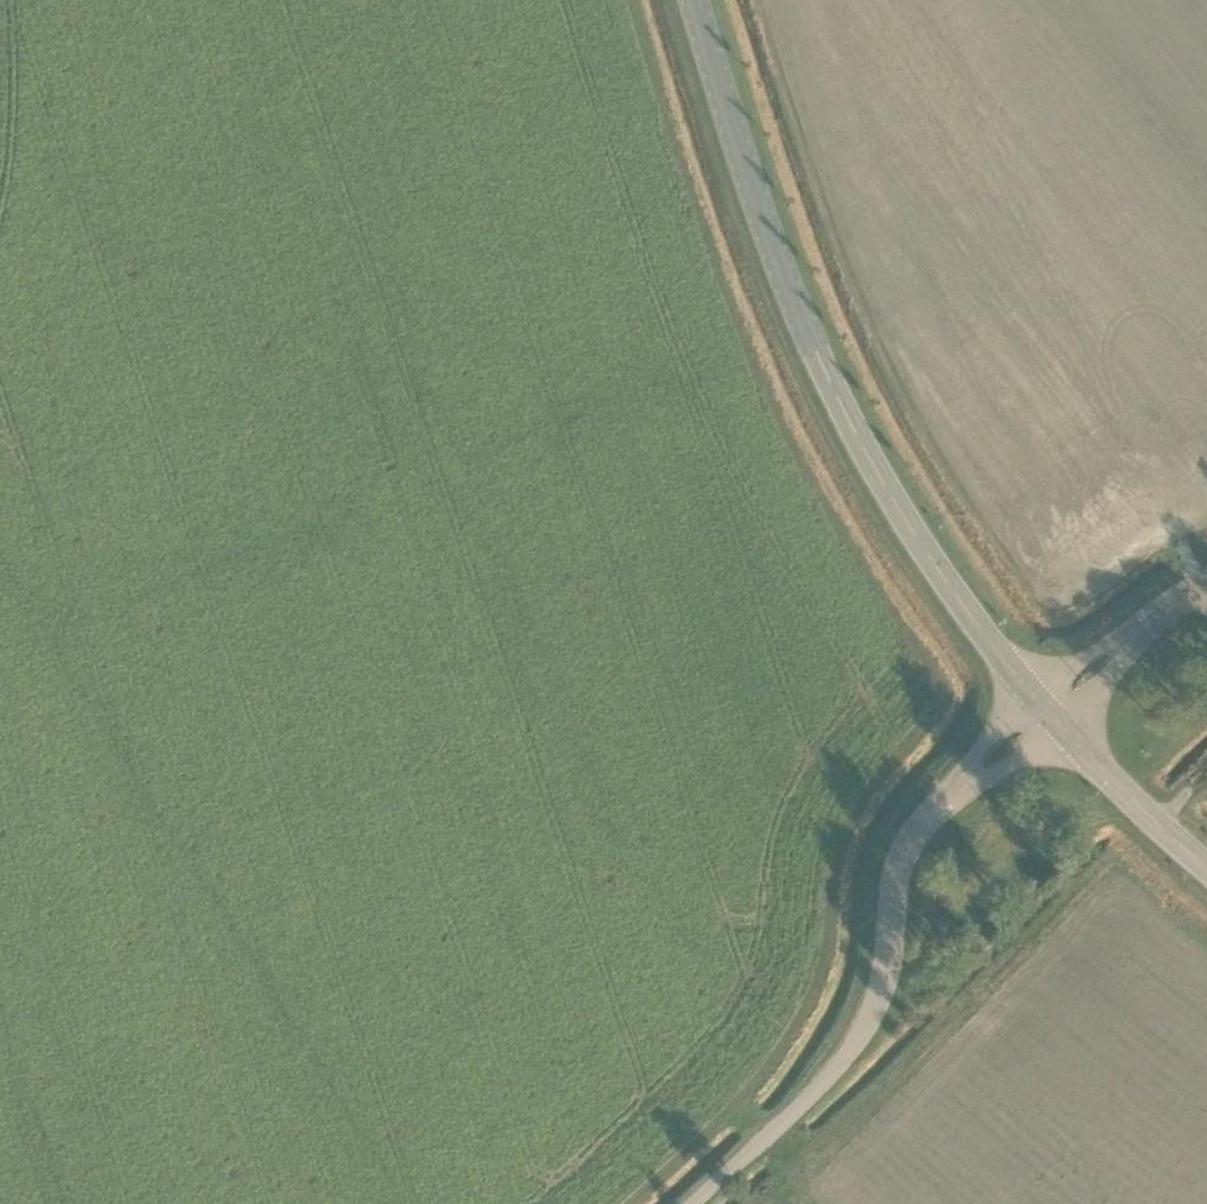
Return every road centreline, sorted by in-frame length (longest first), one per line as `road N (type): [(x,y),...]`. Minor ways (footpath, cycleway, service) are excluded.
road 1 (secondary): [(1046,711),(915,538),(857,439),(769,240),(694,0)]
road 2 (tertiary): [(686,1203),(846,1060),(881,983),(904,850),(938,808),(1046,711)]
road 3 (secondary): [(1206,868),(1046,711)]
road 4 (unclassified): [(1046,711),(1172,606),(1206,587)]

